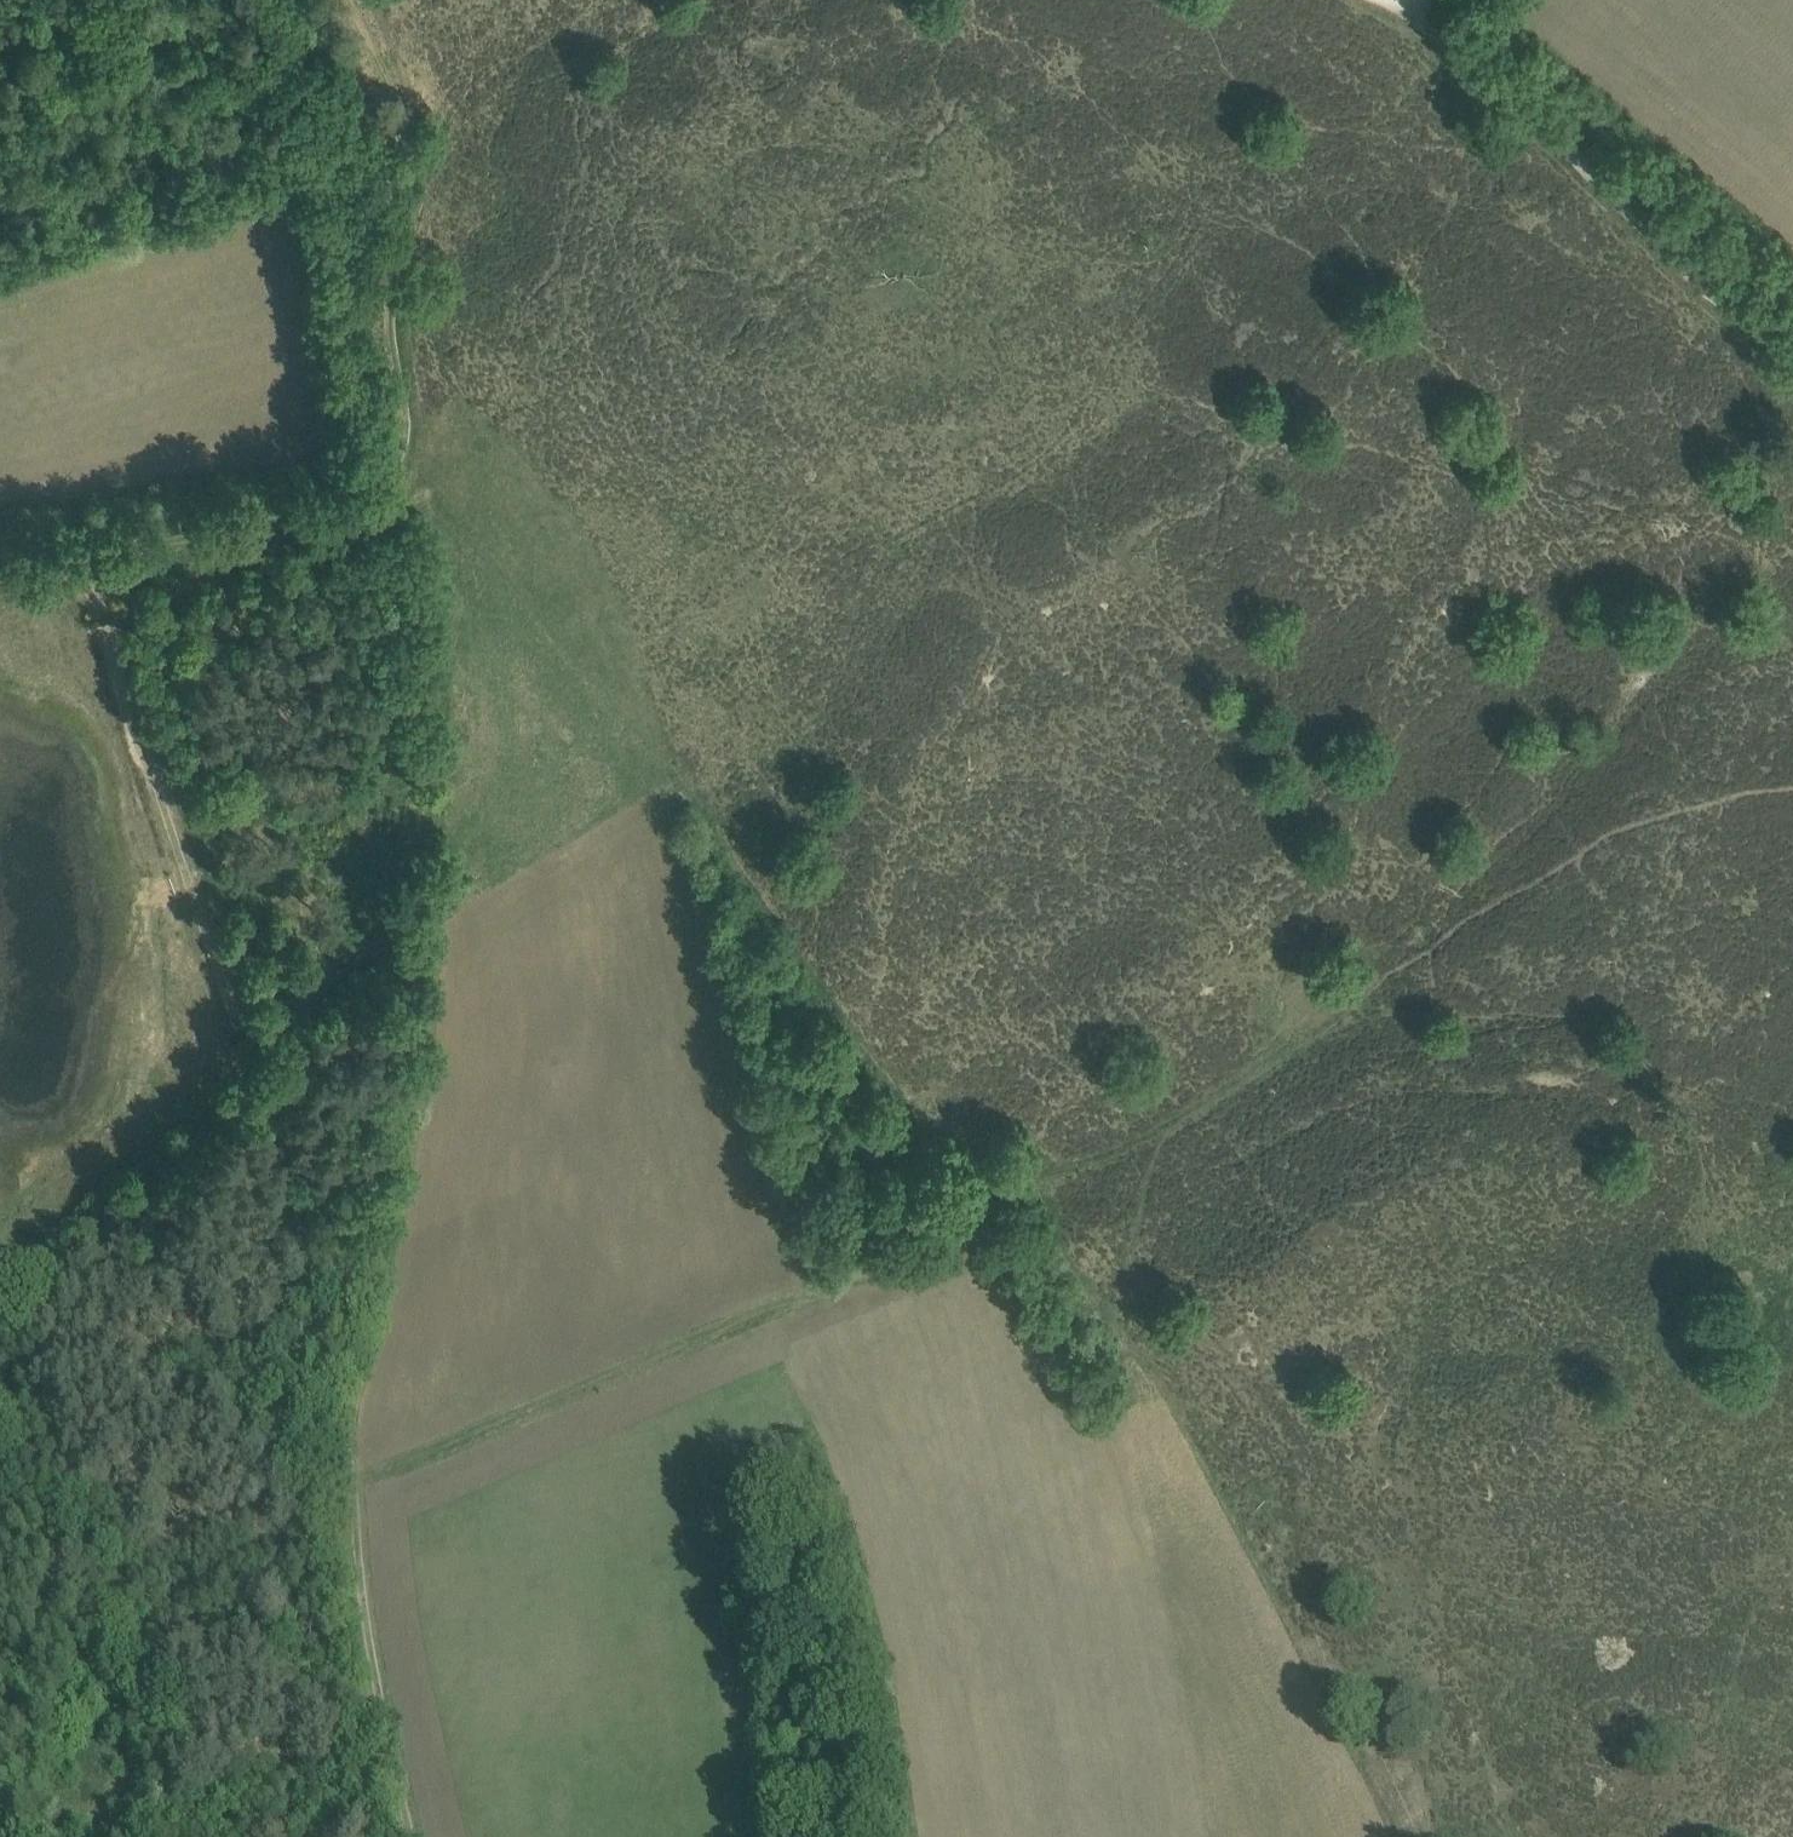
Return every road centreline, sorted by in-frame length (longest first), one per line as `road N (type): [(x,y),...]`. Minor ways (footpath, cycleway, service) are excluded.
road 1 (track): [(358,0),(400,107),(381,255),(395,431),(376,475),(254,517),(95,552),(284,1213),(350,1492),(409,1836)]
road 2 (track): [(989,1222),(776,1301),(350,1492)]
road 3 (track): [(1792,344),(1729,303),(1421,11)]

